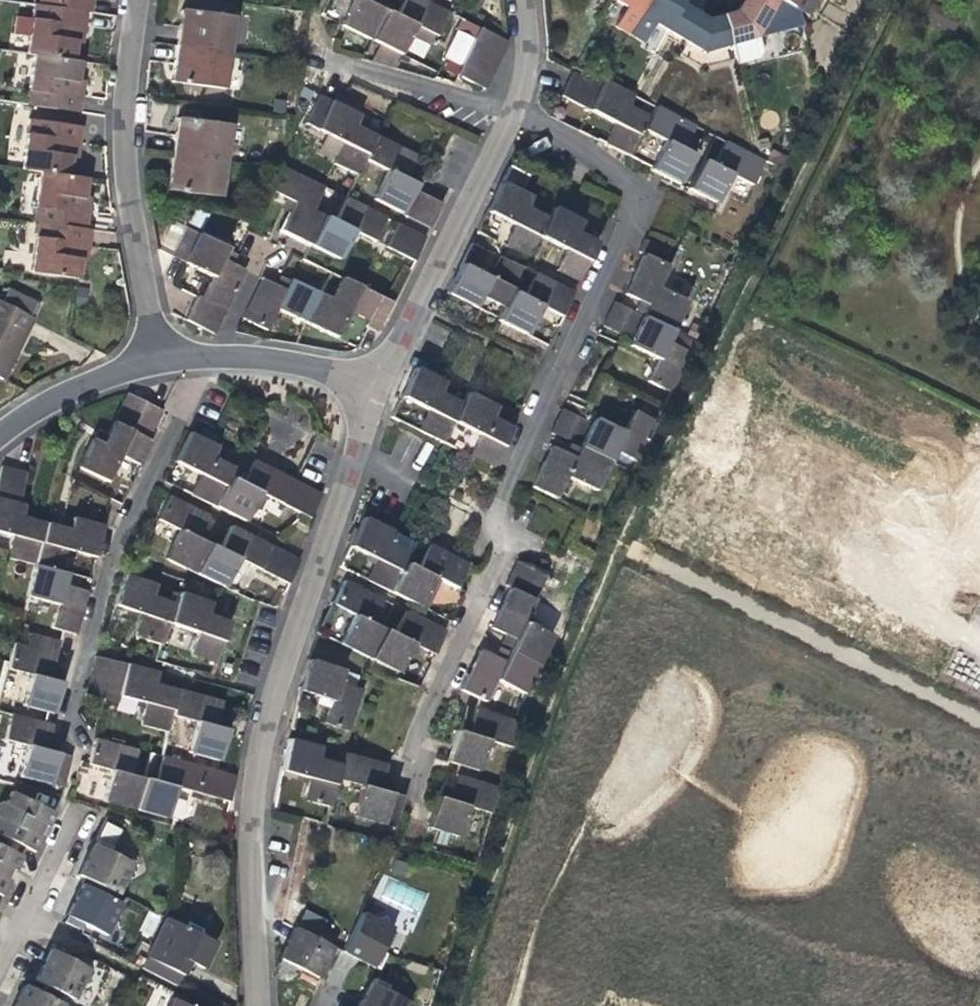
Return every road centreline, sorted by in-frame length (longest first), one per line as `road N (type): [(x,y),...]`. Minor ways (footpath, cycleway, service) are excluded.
road 1 (residential): [(515,108),(609,168),(632,193),(635,211),(492,521),(500,556),(414,751),(415,811)]
road 2 (residential): [(379,389),(262,747),(253,864),(257,1005)]
road 3 (residential): [(66,732),(119,524),(181,412),(199,359)]
road 4 (residential): [(147,358),(138,262),(115,174),(129,0)]
road 5 (residential): [(515,108),(379,389)]
road 6 (residential): [(379,389),(317,368),(199,359)]
road 7 (residential): [(81,813),(0,977)]
road 8 (residential): [(147,358),(23,406),(0,428)]

